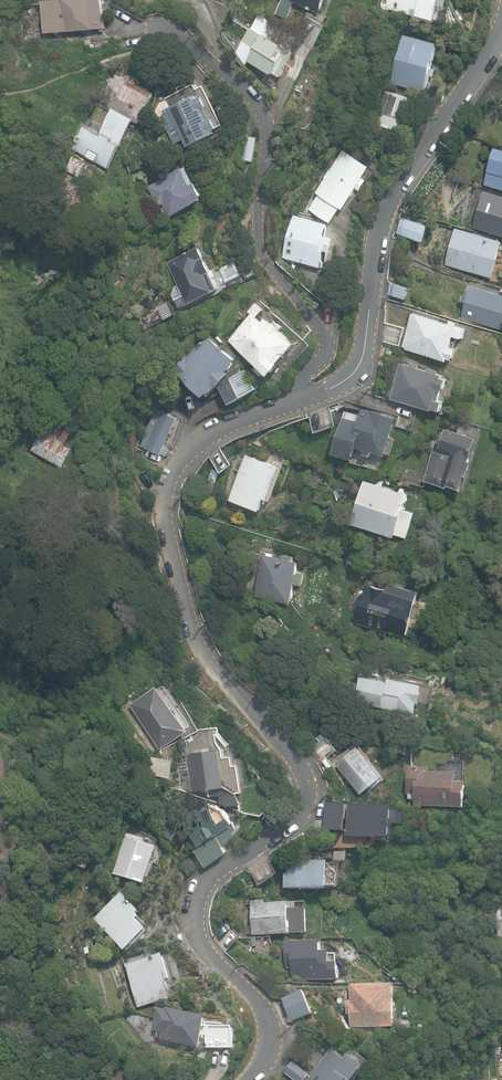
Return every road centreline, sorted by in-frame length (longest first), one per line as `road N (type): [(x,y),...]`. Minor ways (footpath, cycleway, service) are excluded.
road 1 (residential): [(248,1079),(269,1052),(272,1029),(246,985),(210,953),(198,903),(214,875),(297,825),(310,794),(304,768),(198,635),(171,552),(167,498),(188,444),(311,394)]
road 2 (residential): [(311,394),(307,373),(327,334),(260,248),(260,104),(220,55),(172,34)]
road 3 (residential): [(311,394),(359,365),(384,217),(491,54),(501,25)]

